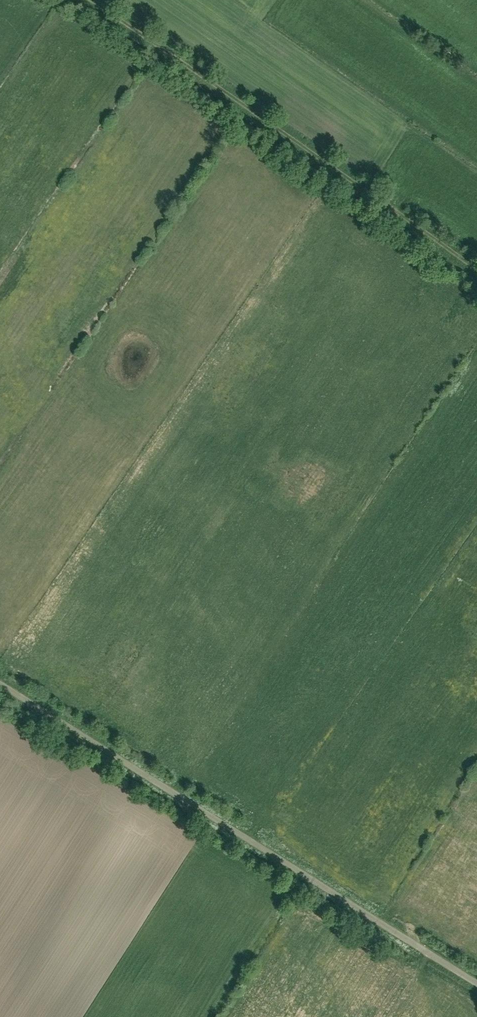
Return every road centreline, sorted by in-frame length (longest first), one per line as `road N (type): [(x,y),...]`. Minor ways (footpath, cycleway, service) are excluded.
road 1 (unclassified): [(476,977),(0,690)]
road 2 (track): [(90,0),(476,275)]

